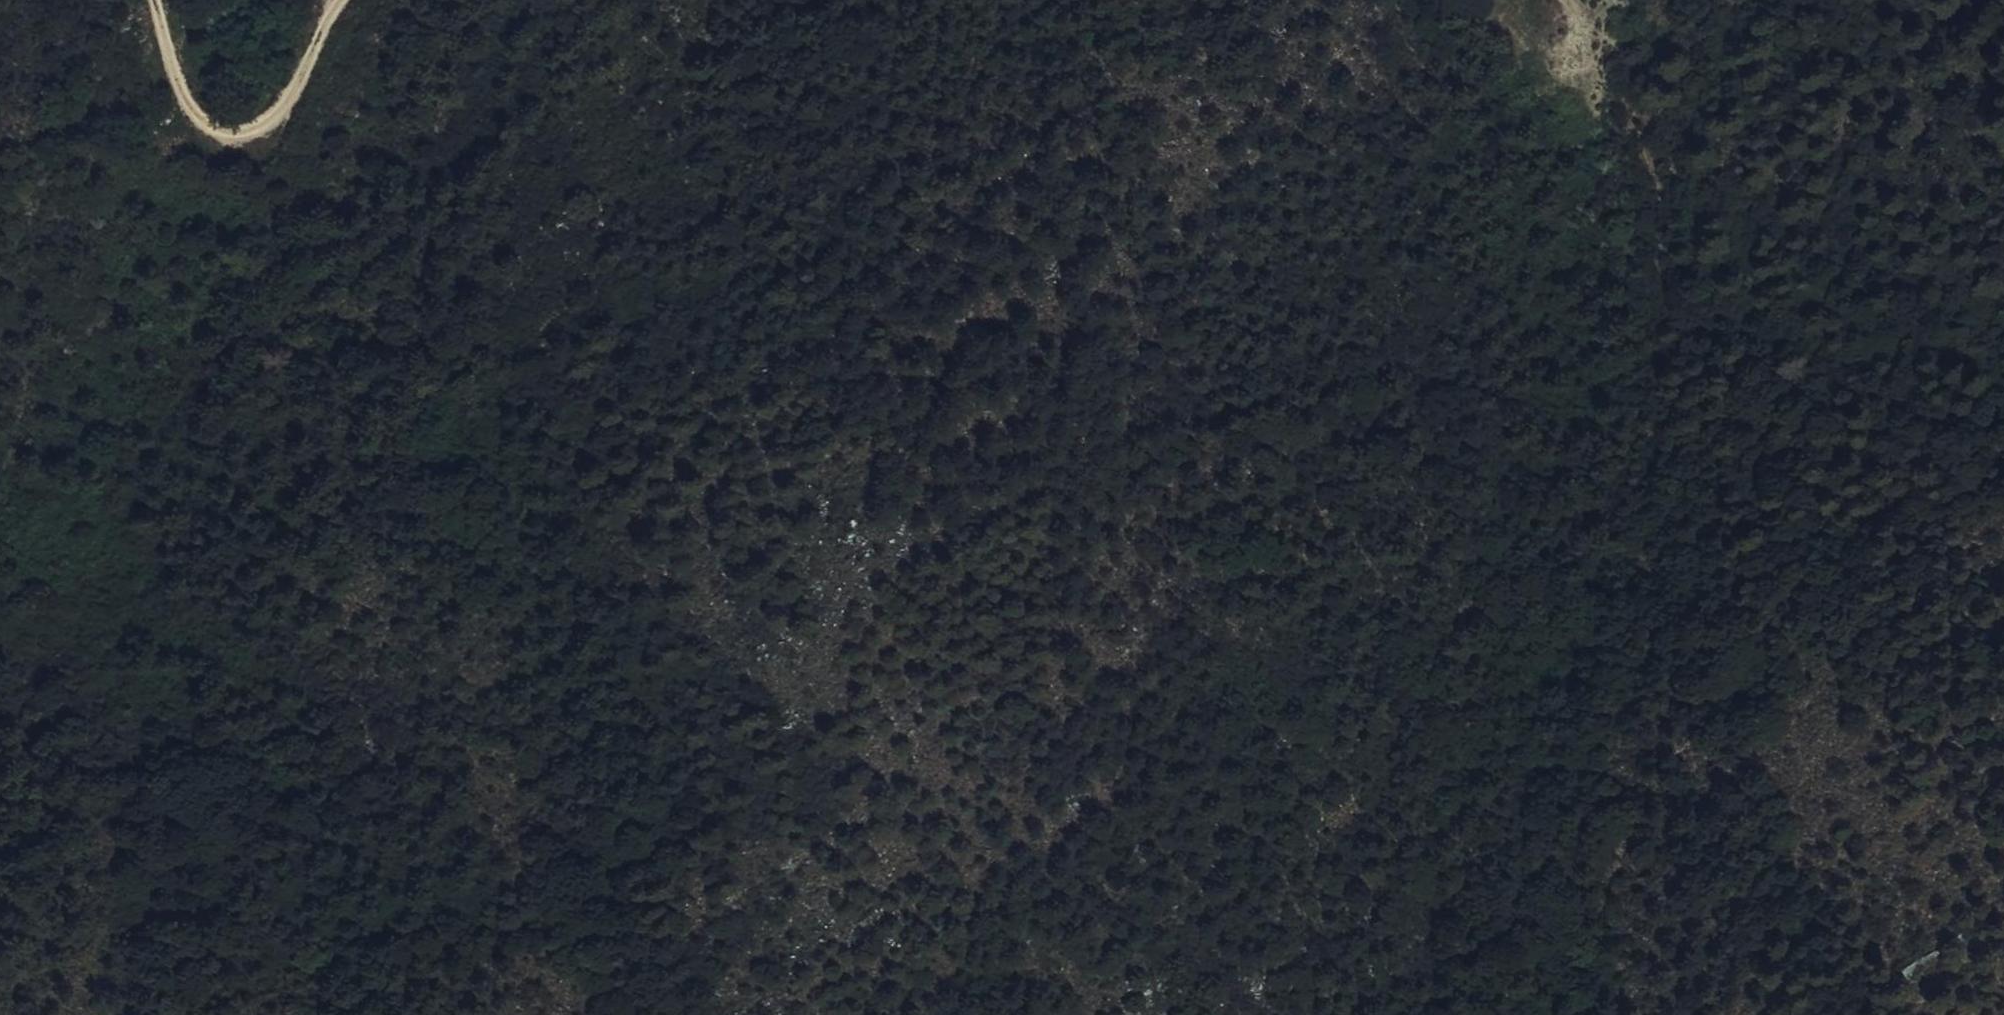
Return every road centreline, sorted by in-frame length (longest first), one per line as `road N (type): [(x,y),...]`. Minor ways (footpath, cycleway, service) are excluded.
road 1 (track): [(155,0),(193,112),(237,140),(271,124),(306,75),(340,0)]

